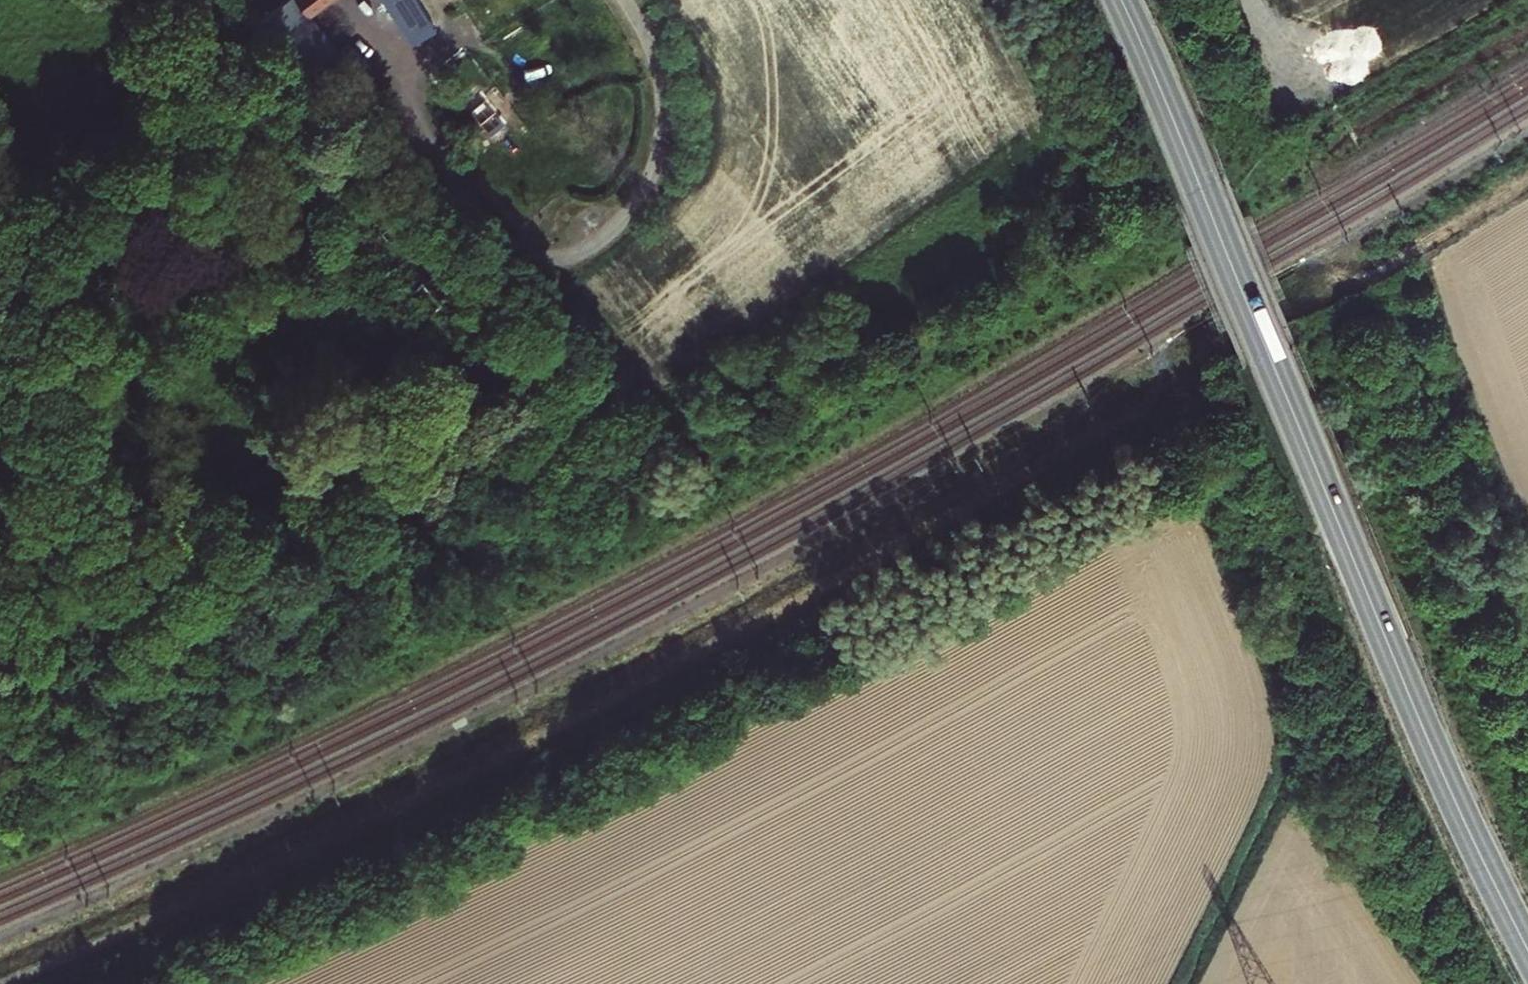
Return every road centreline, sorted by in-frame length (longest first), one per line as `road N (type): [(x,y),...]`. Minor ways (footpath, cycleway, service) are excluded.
road 1 (tertiary): [(1122,0),(1415,710),(1527,950)]
road 2 (residential): [(409,91),(439,154),(499,230),(540,253),(573,249),(633,203),(658,158),(659,67),(624,0)]

